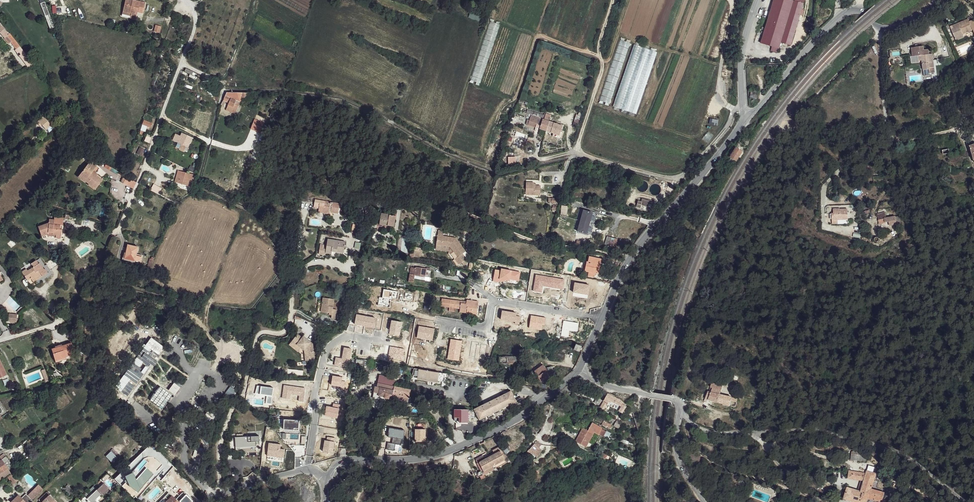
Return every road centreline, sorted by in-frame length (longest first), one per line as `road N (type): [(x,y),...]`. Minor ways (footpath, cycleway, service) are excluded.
road 1 (tertiary): [(578,373),(514,421),(453,450),(353,460),(327,482)]
road 2 (tertiary): [(938,0),(885,29),(857,10),(840,17),(745,120)]
road 3 (residential): [(119,230),(194,30),(195,10),(185,0)]
road 4 (tertiary): [(745,120),(638,247),(603,318)]
road 5 (unclassified): [(578,373),(679,401),(676,450),(705,501)]
road 6 (unclassified): [(743,105),(678,177),(576,151)]
road 7 (residential): [(444,321),(487,328),(493,300),(603,318)]
road 8 (track): [(612,0),(599,43),(603,68),(576,151)]
road 9 (residential): [(327,482),(300,471),(212,501)]

